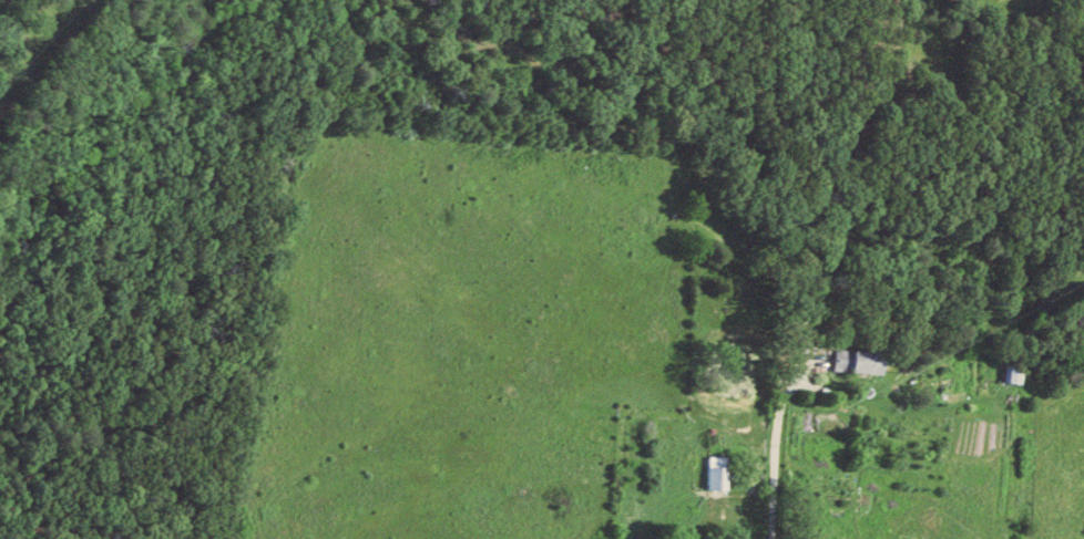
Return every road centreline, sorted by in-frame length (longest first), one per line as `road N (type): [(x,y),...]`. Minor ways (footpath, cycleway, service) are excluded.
road 1 (residential): [(774,538),(786,390),(821,357)]

